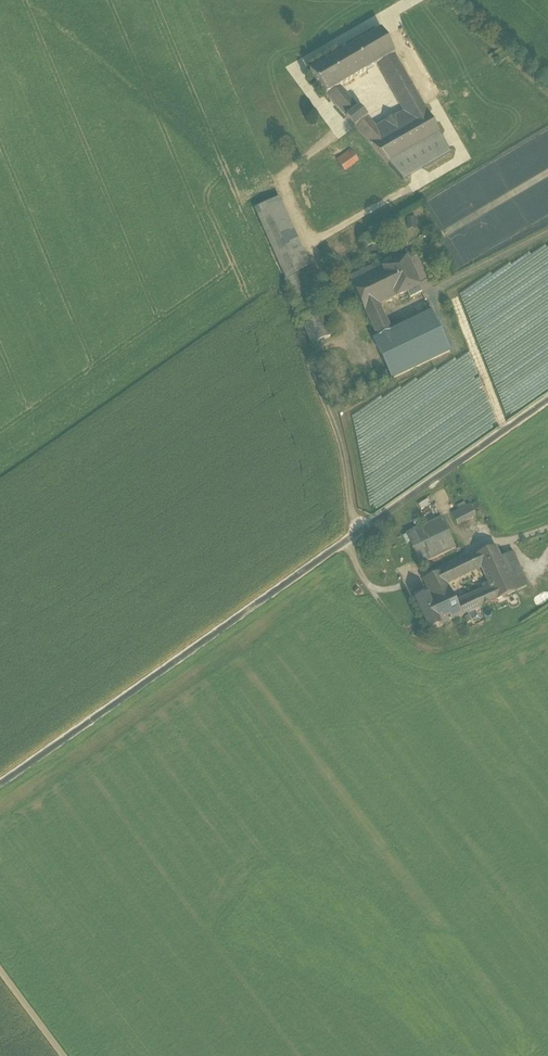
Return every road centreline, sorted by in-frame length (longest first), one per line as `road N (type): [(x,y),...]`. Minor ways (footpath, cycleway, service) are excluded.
road 1 (track): [(0,784),(547,401)]
road 2 (unclassified): [(453,0),(547,84)]

